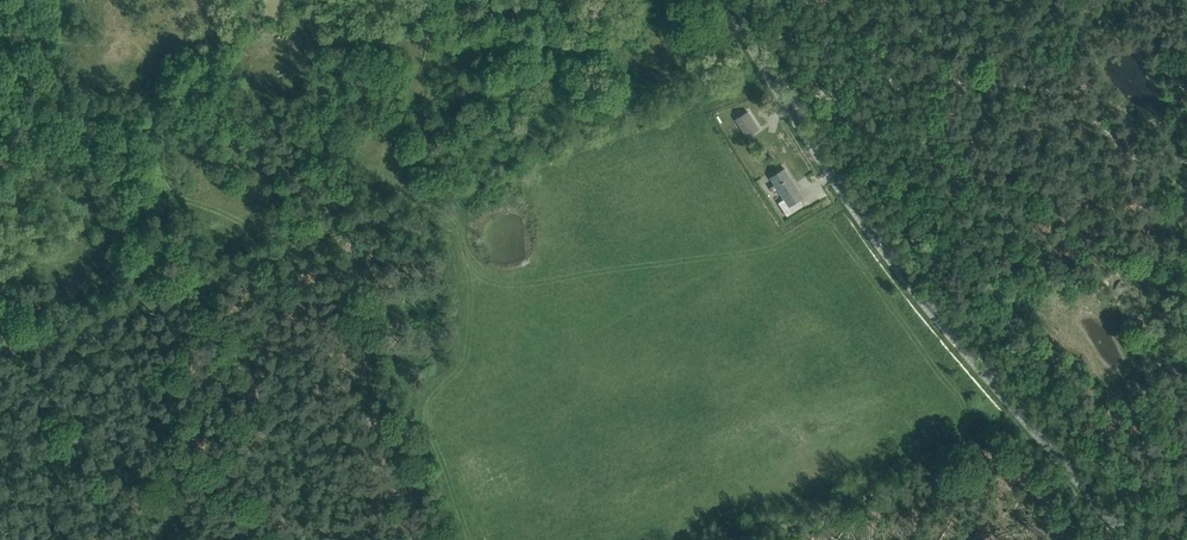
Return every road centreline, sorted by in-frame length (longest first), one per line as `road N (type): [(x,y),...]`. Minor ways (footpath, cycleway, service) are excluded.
road 1 (unclassified): [(1133,539),(892,260),(728,0)]

